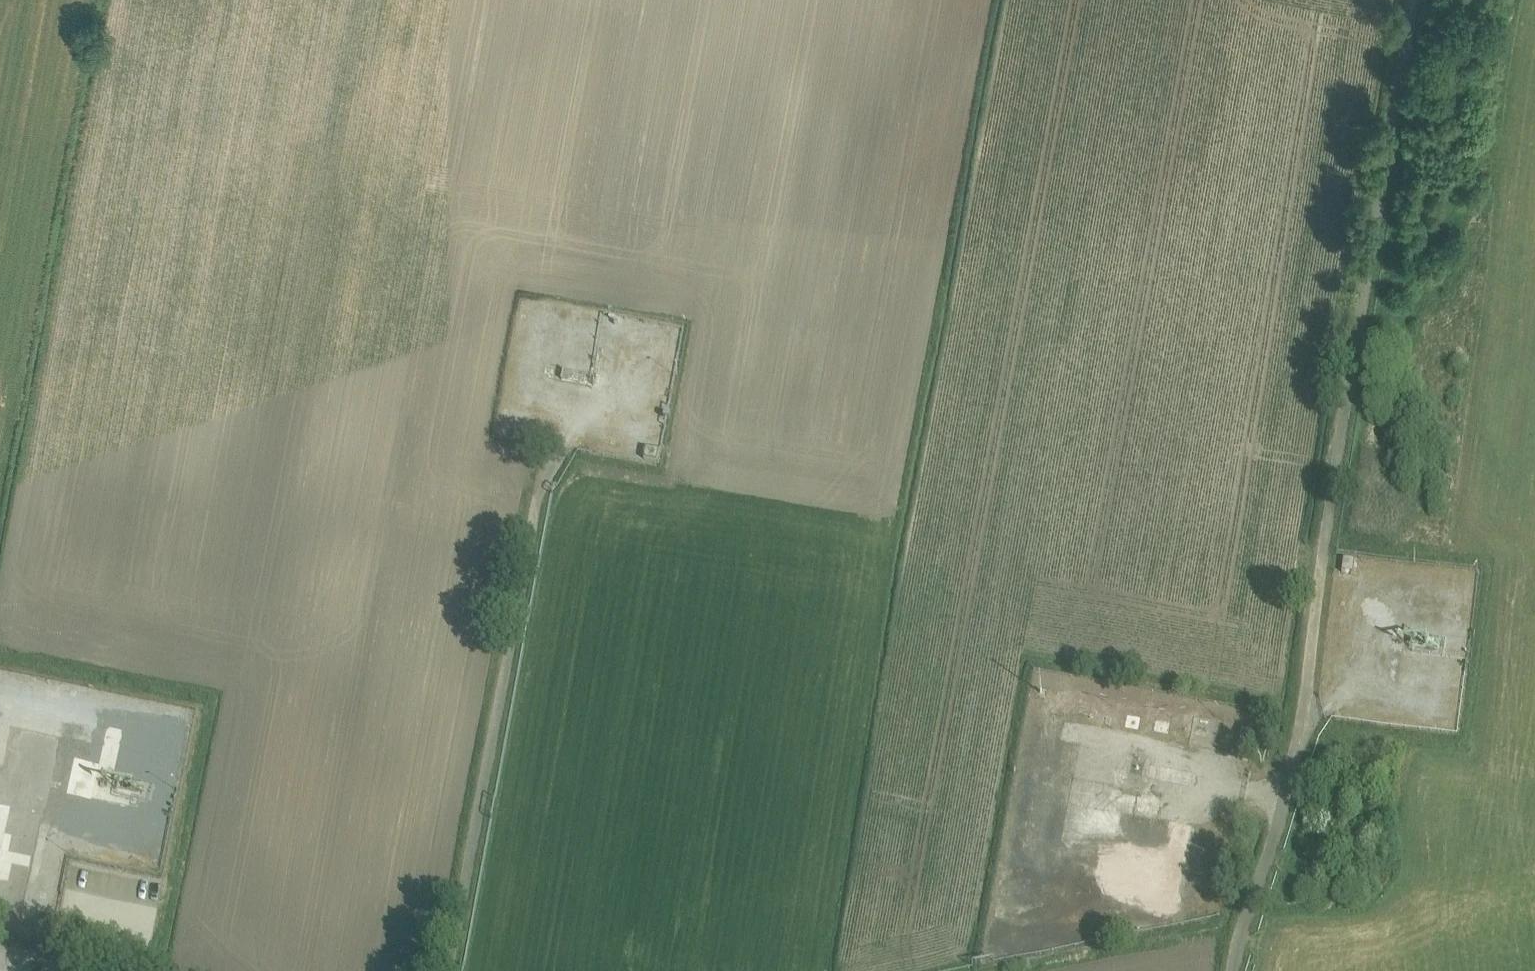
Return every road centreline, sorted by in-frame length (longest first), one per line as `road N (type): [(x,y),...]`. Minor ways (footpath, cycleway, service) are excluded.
road 1 (track): [(1231,970),(1301,741),(1404,0)]
road 2 (track): [(447,970),(546,465)]

